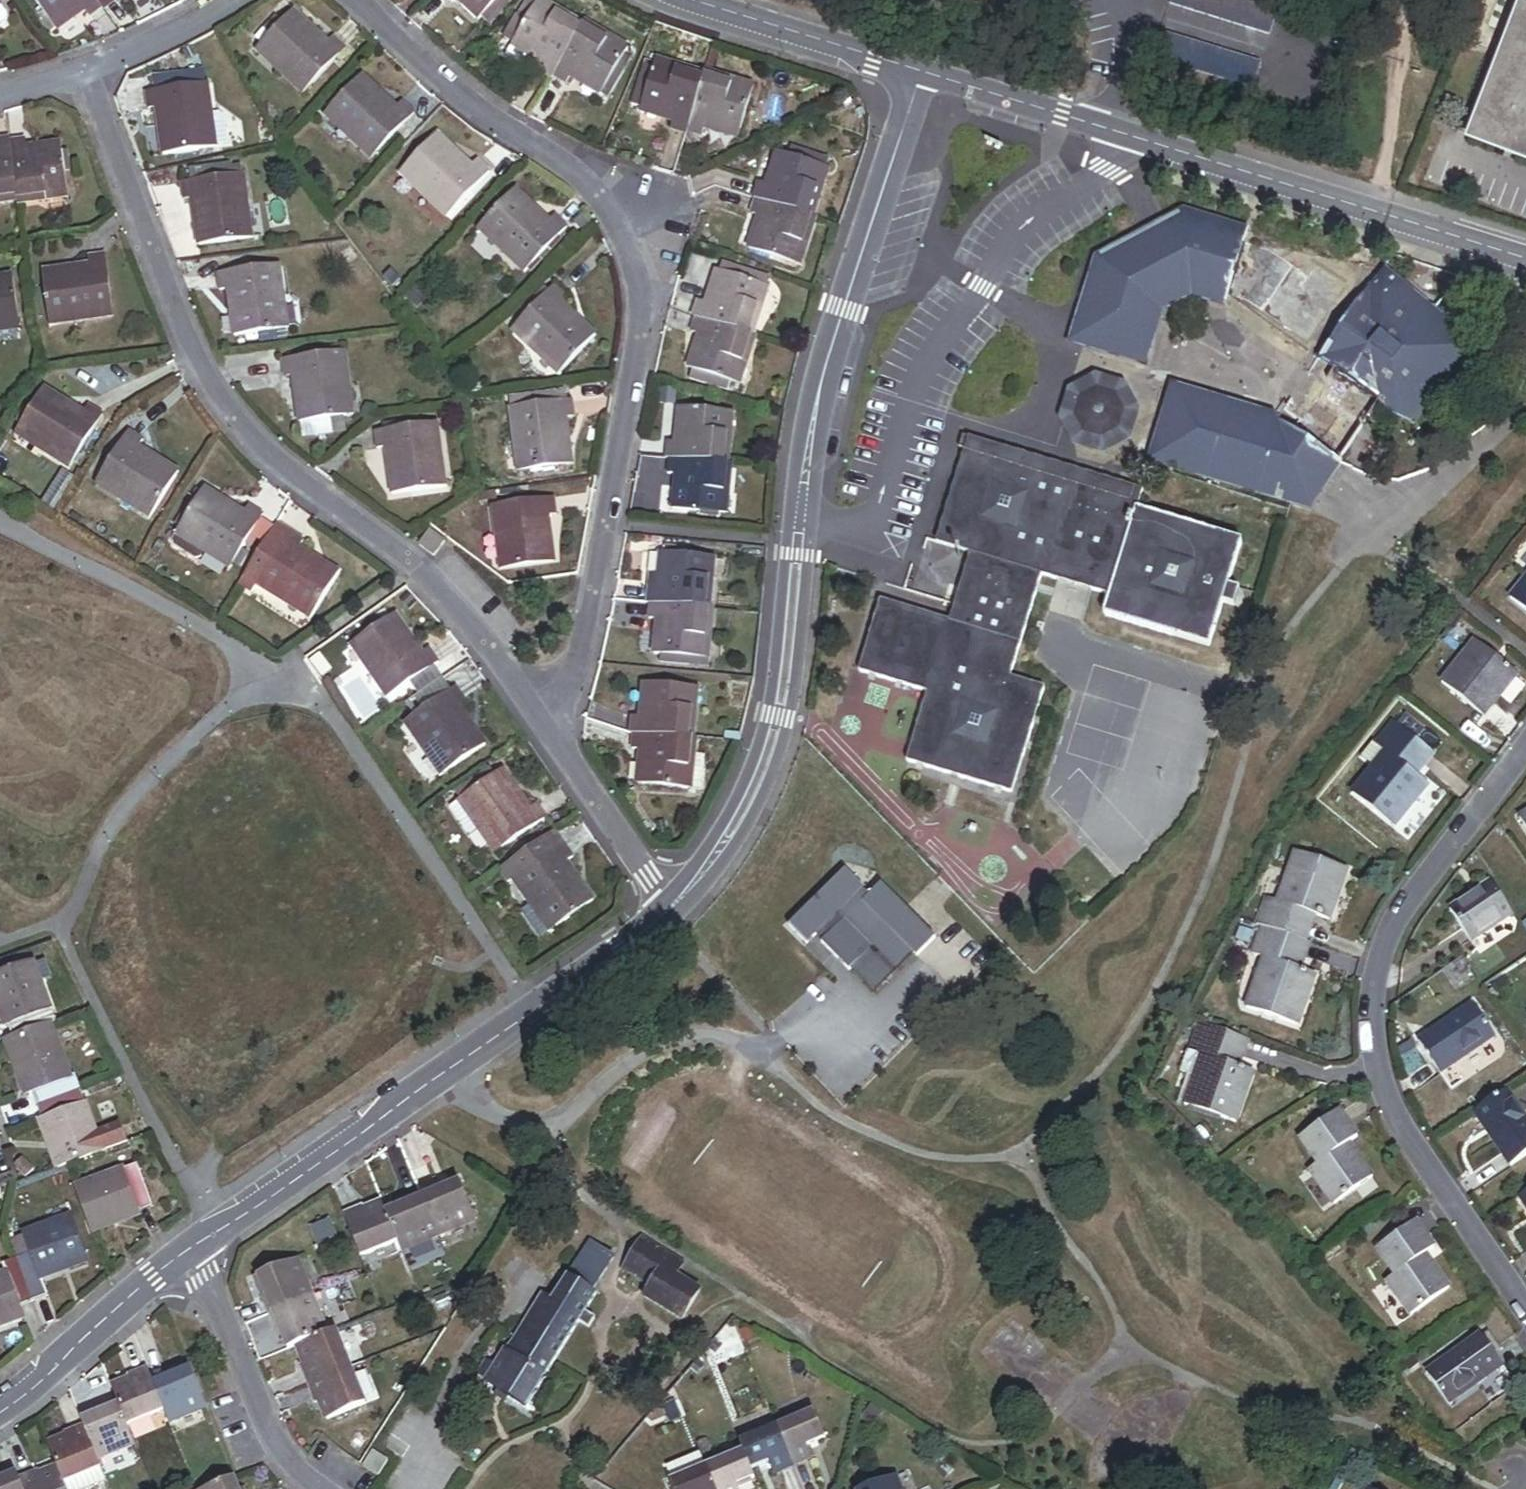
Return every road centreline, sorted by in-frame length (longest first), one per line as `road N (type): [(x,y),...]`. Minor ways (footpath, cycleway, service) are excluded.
road 1 (residential): [(667,915),(728,844),(766,769),(785,697),(820,395),(922,74)]
road 2 (residential): [(558,741),(645,315),(622,234),(578,175),(409,50),(356,0)]
road 3 (residential): [(558,741),(478,627),(430,576),(270,460),(226,411),(194,356),(87,75)]
road 4 (residential): [(1525,1313),(1389,1109),(1371,1033),(1381,969),(1404,906),(1525,746)]
road 5 (residential): [(1525,262),(922,74)]
road 6 (residential): [(188,1250),(667,915)]
road 7 (residential): [(188,1250),(284,1456),(320,1488)]
road 8 (residential): [(922,74),(684,0)]
road 9 (residential): [(0,1405),(188,1250)]
road 10 (residential): [(667,915),(558,741)]
road 11 (residential): [(233,0),(87,75)]

